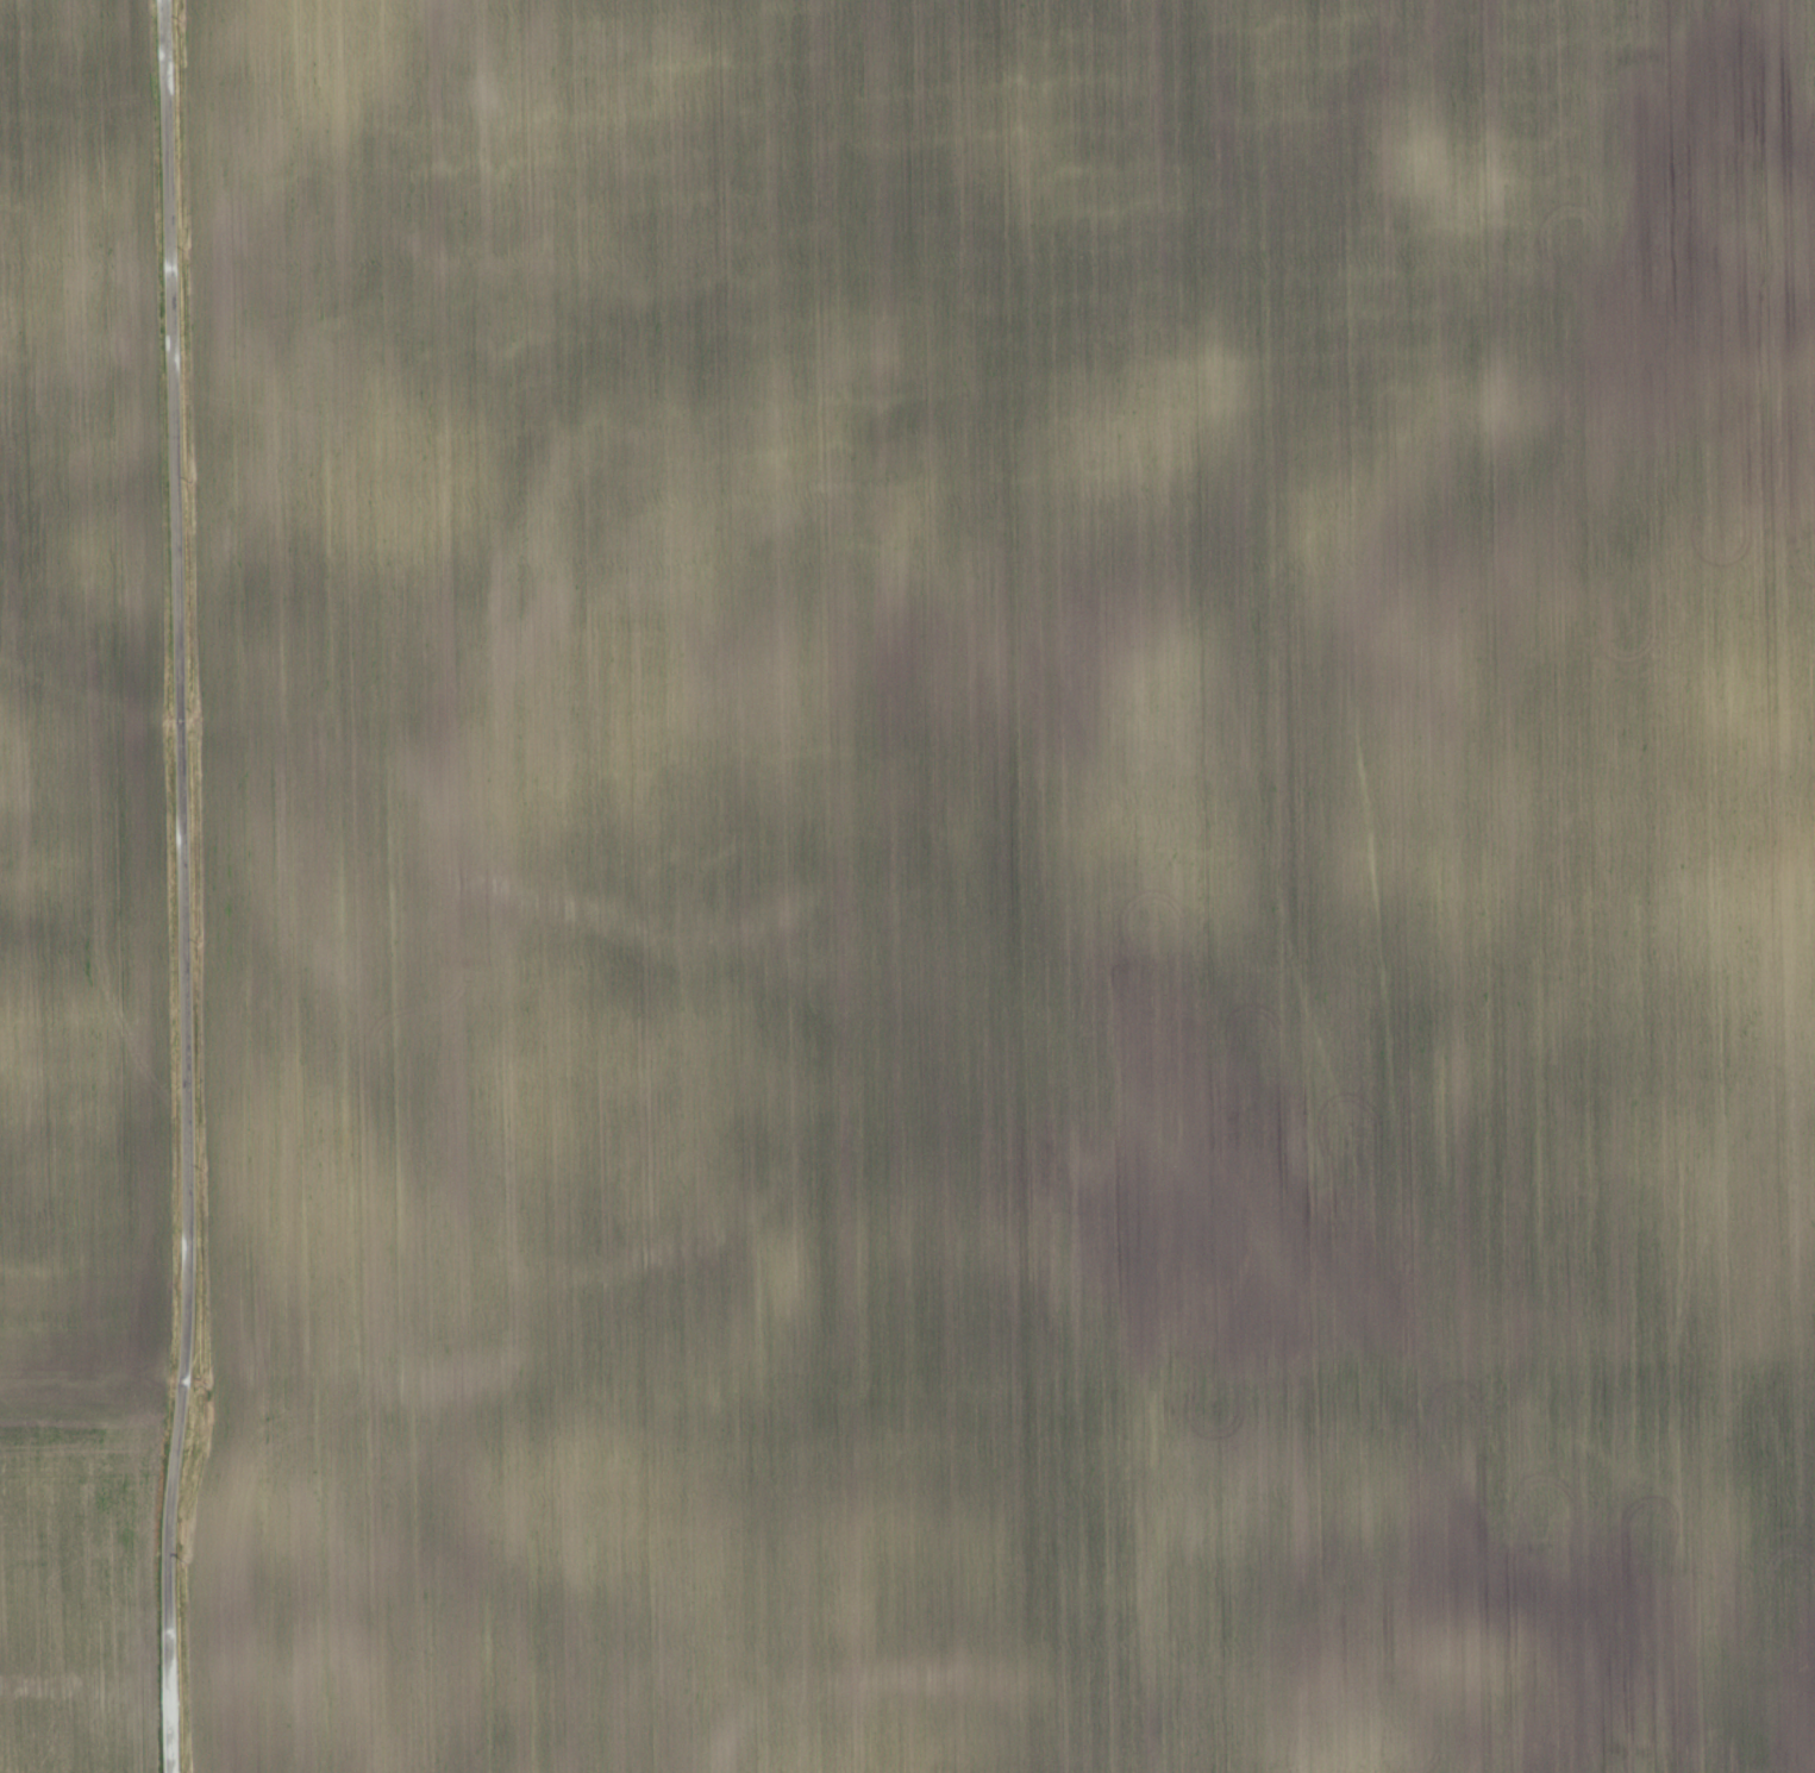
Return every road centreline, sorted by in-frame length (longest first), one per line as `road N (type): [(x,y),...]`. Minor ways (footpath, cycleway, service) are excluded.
road 1 (residential): [(172,1772),(167,1578),(187,1370),(189,1088),(165,0)]

